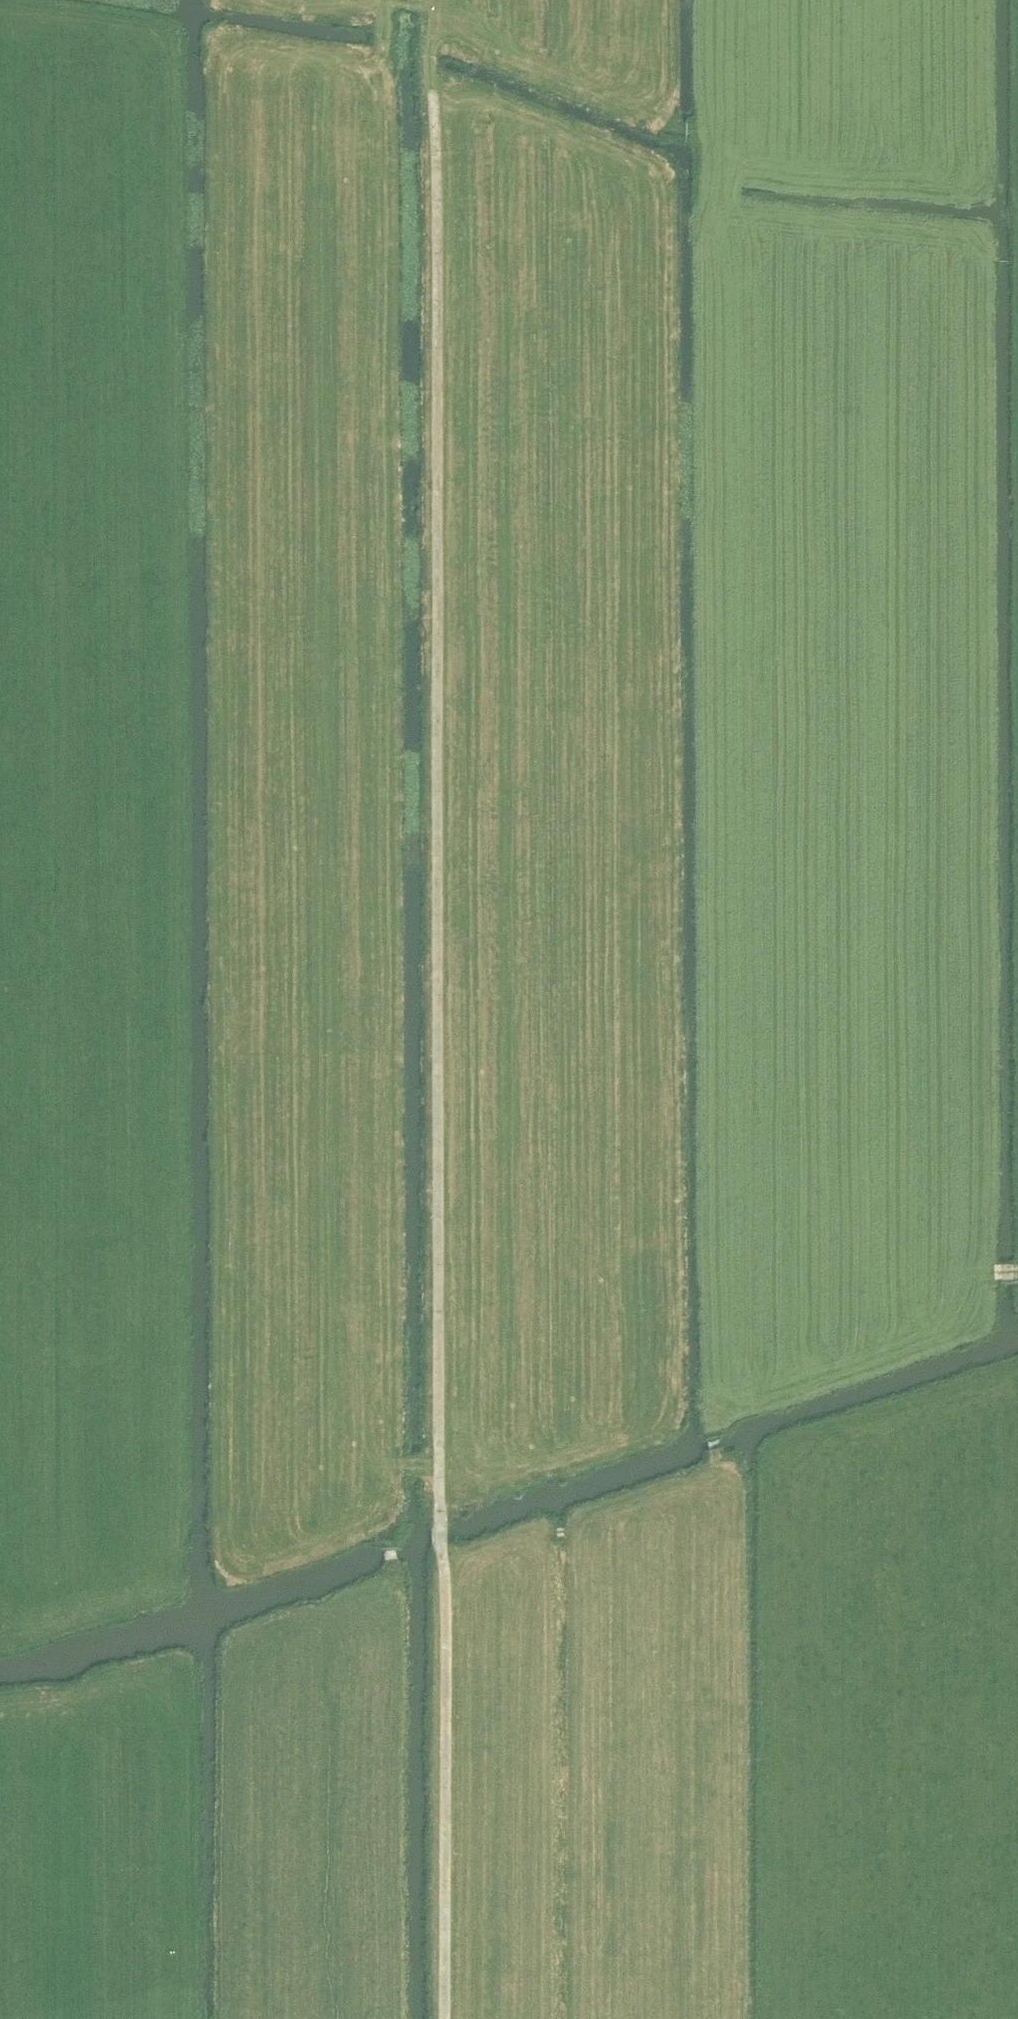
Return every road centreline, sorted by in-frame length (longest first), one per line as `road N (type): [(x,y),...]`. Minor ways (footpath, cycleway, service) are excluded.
road 1 (track): [(433,6),(446,2018)]

